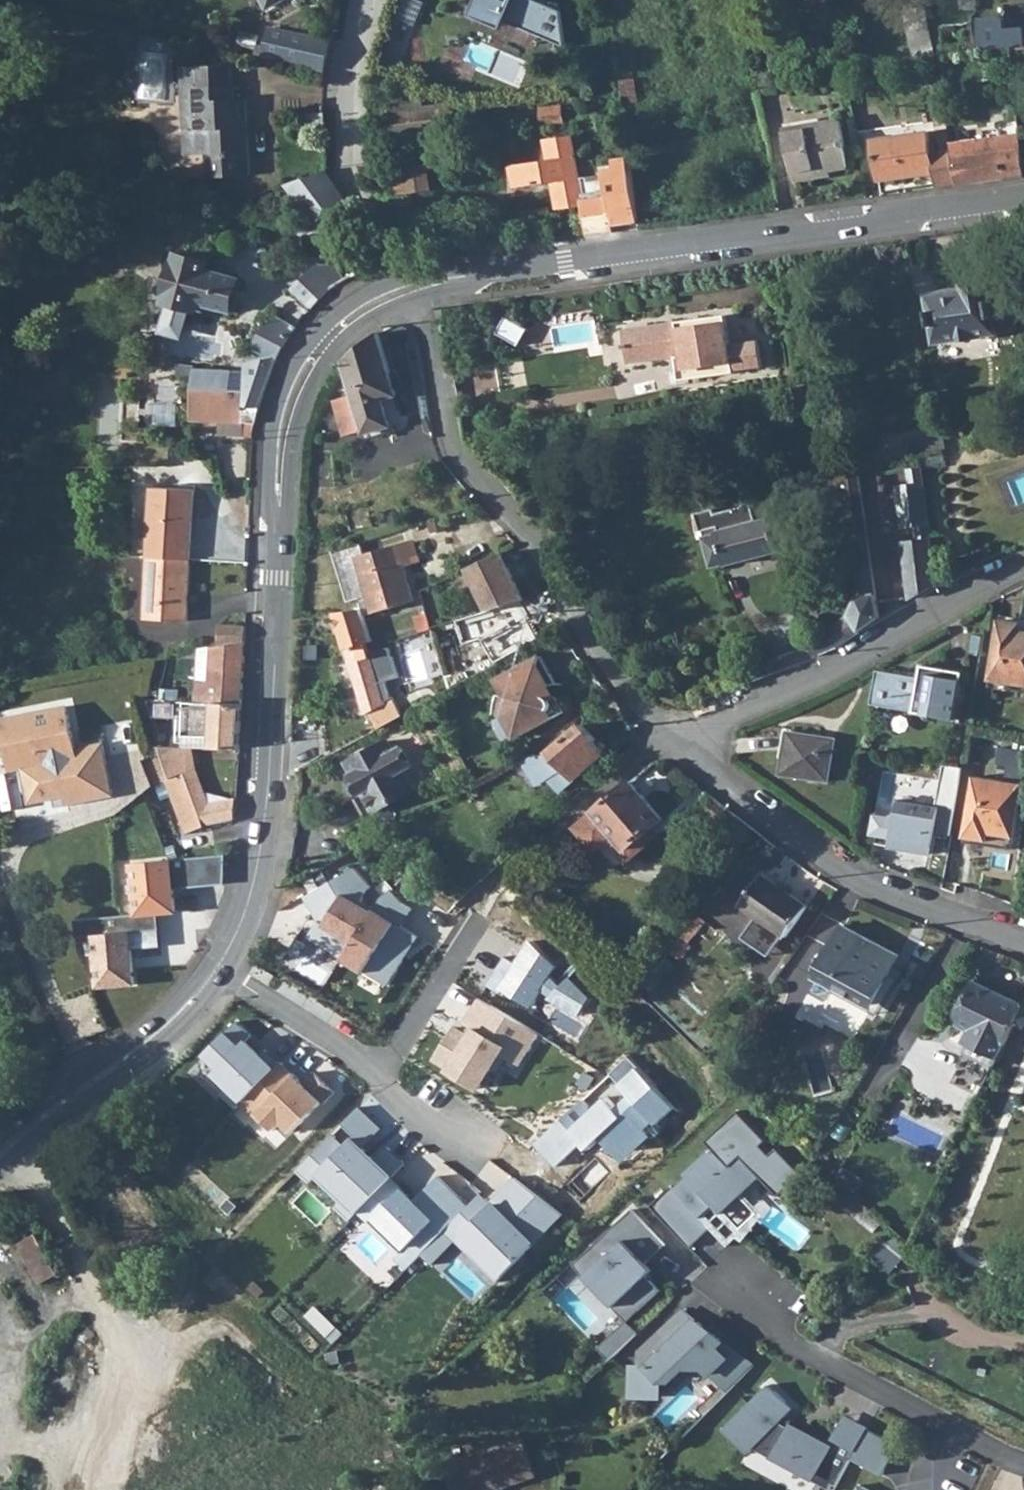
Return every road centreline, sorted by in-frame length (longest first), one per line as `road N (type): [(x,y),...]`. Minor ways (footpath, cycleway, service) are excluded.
road 1 (tertiary): [(414,285),(343,325),(314,357),(287,415),(263,839),(245,912),(215,969)]
road 2 (tertiary): [(1023,208),(414,285)]
road 3 (residential): [(414,285),(448,440),(534,535),(663,735)]
road 4 (residential): [(663,735),(860,877),(1023,936)]
road 5 (residential): [(663,735),(837,665),(1023,562)]
road 6 (tertiary): [(215,969),(167,1027),(0,1152)]
road 7 (residential): [(370,0),(349,83),(351,177),(360,194)]
road 8 (residential): [(215,969),(380,1074)]
road 9 (residential): [(380,1074),(476,925)]

